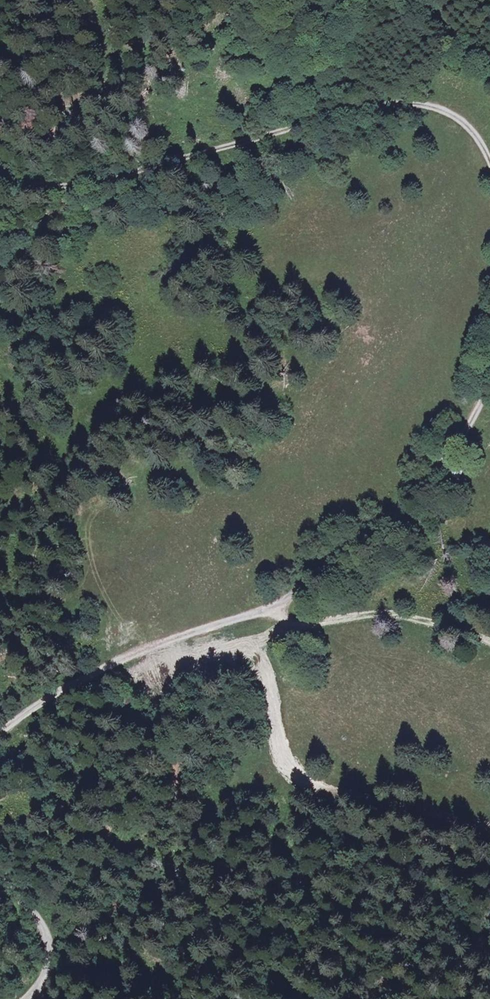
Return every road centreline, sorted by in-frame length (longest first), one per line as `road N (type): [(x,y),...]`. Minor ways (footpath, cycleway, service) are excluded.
road 1 (unclassified): [(0,728),(70,676),(290,590),(353,545),(409,487),(489,384)]
road 2 (unclassified): [(489,163),(470,127),(408,101),(357,106),(78,186),(41,188),(0,176)]
road 3 (unclassified): [(33,998),(54,979),(54,949),(0,878)]

